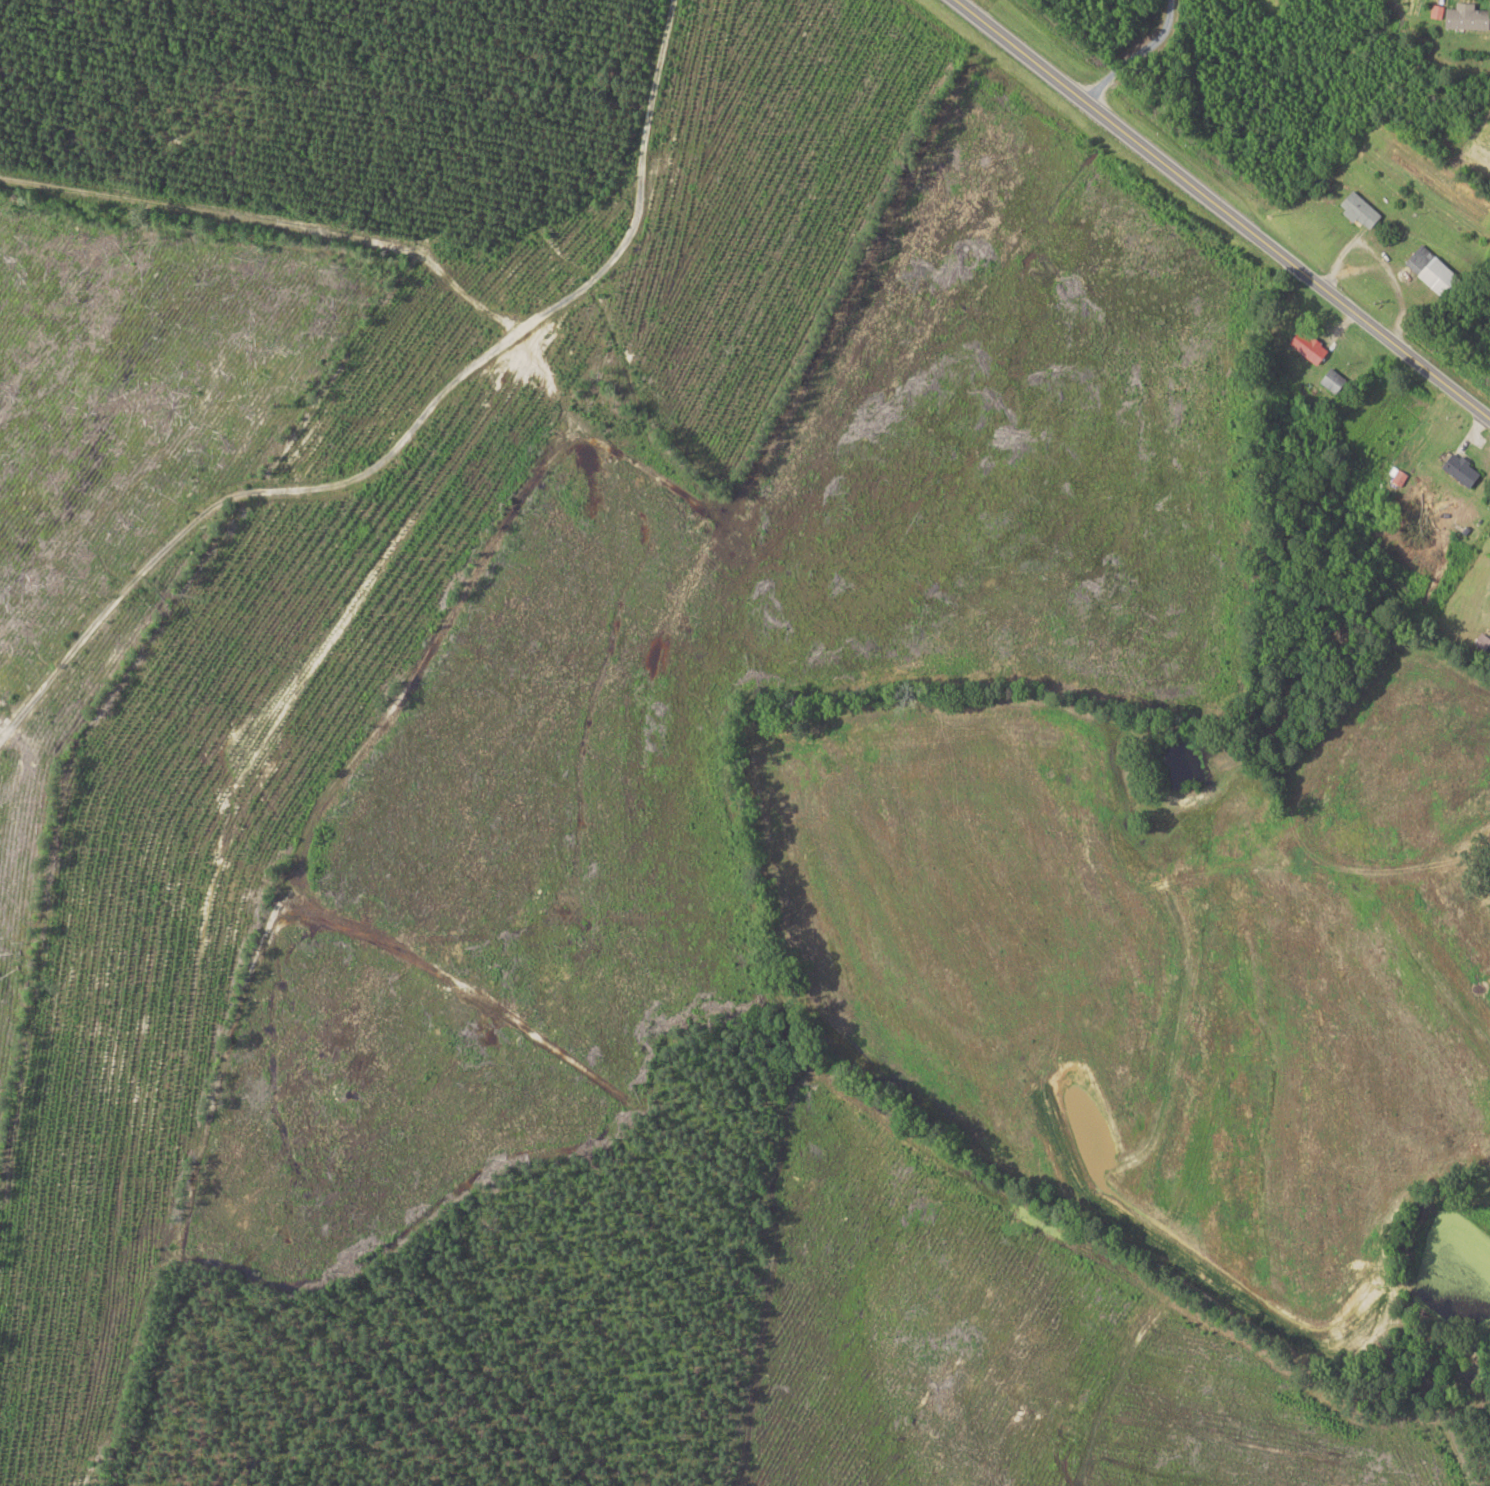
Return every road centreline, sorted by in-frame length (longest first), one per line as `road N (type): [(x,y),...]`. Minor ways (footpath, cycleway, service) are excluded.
road 1 (secondary): [(1489,432),(948,0)]

